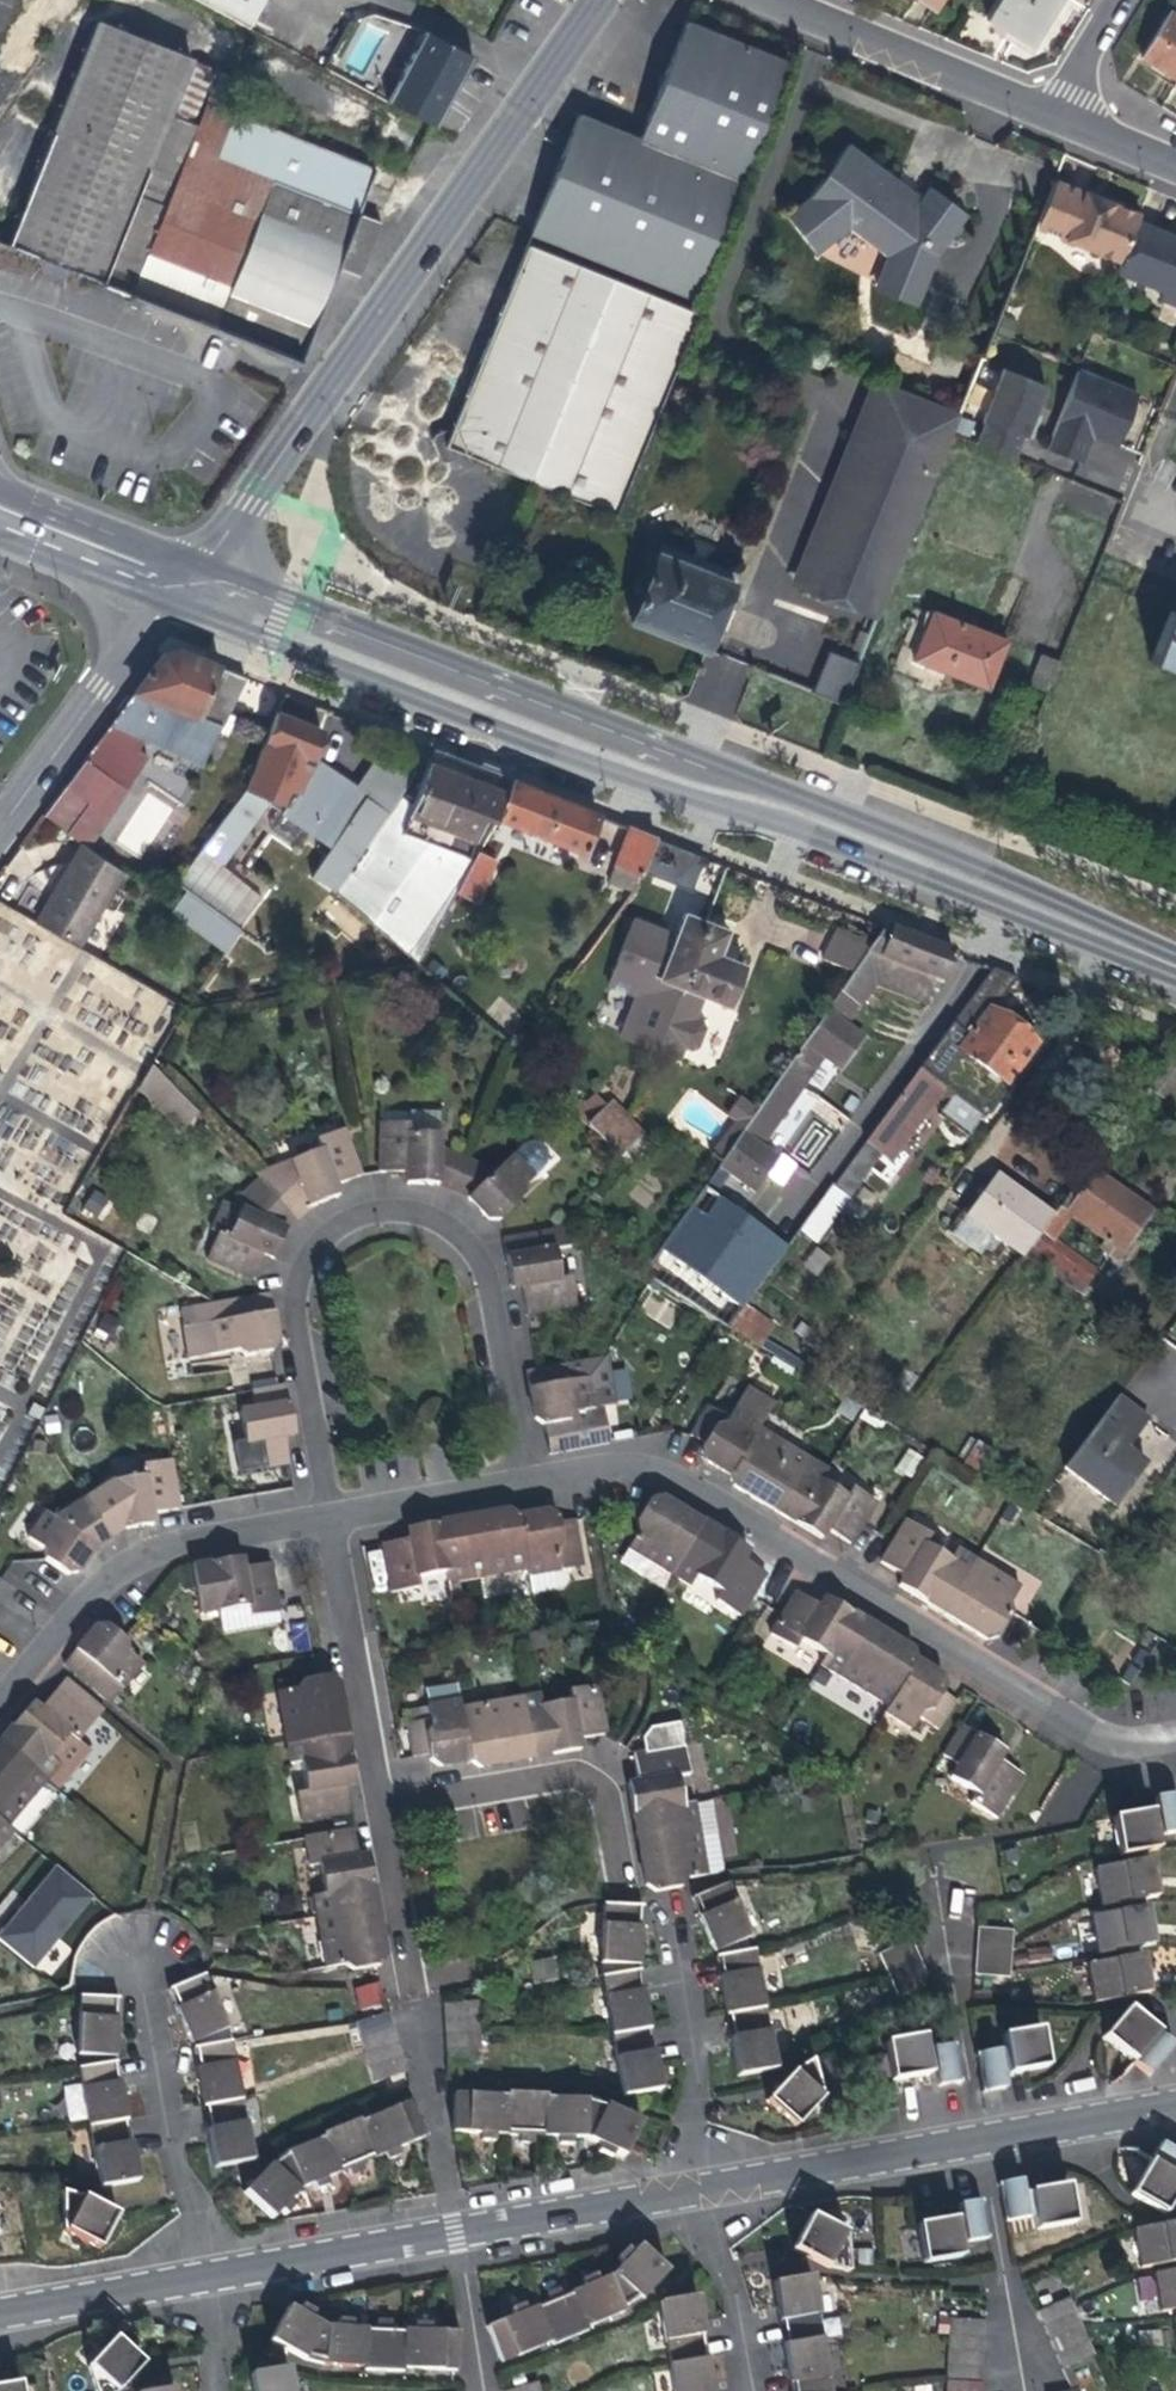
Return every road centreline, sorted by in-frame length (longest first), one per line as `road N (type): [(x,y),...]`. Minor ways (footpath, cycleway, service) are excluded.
road 1 (primary): [(175,579),(1175,970)]
road 2 (residential): [(175,579),(598,0)]
road 3 (residential): [(534,1479),(612,1468),(661,1473),(1093,1730),(1111,1739),(1175,1737)]
road 4 (residential): [(534,1479),(484,1254),(450,1220),(383,1210),(336,1228),(306,1288),(336,1511)]
road 5 (residential): [(384,1806),(459,2233)]
road 6 (residential): [(0,1711),(133,1561),(195,1535),(336,1511)]
road 7 (residential): [(147,1951),(207,2278)]
road 8 (residential): [(175,579),(0,836)]
road 9 (residential): [(336,1511),(384,1806)]
road 10 (residential): [(613,1860),(604,1794),(573,1770),(384,1806)]
road 11 (residential): [(1049,105),(791,0)]
road 12 (residential): [(459,2233),(719,2185)]
road 13 (residential): [(719,2185),(979,2138)]
road 14 (residential): [(675,1930),(719,2185)]
road 15 (residential): [(207,2278),(459,2233)]
road 16 (residential): [(979,2138),(1024,2387)]
road 17 (residential): [(949,1924),(979,2138)]
road 18 (residential): [(0,2316),(207,2278)]
road 19 (residential): [(719,2185),(754,2390)]
road 20 (residential): [(336,1511),(534,1479)]
road 21 (residential): [(979,2138),(1175,2103)]
road 22 (primary): [(175,579),(0,489)]
road 23 (primary): [(0,517),(175,579)]
road 24 (residential): [(459,2233),(482,2390)]
road 25 (residential): [(1175,161),(1049,105)]
road 26 (residential): [(1113,0),(1049,105)]

